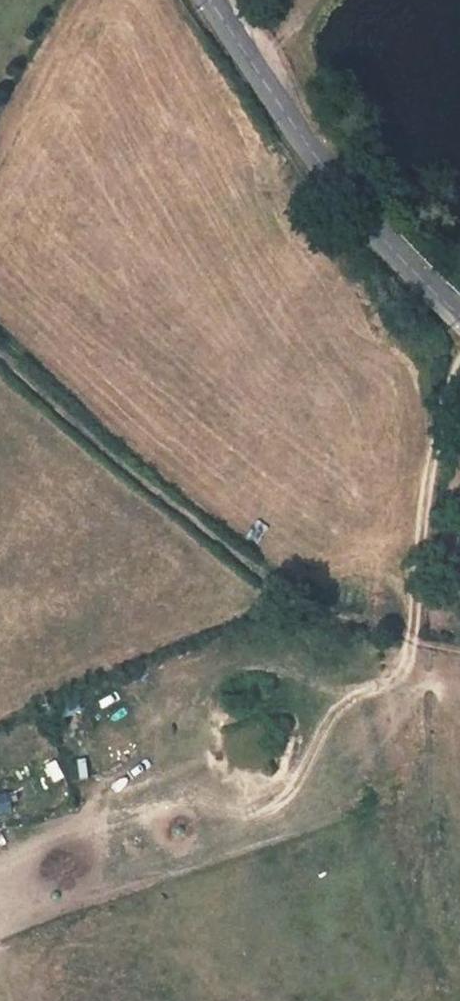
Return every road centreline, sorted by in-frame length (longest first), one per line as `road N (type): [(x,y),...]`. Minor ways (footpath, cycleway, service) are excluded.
road 1 (tertiary): [(459,320),(310,148),(213,0)]

